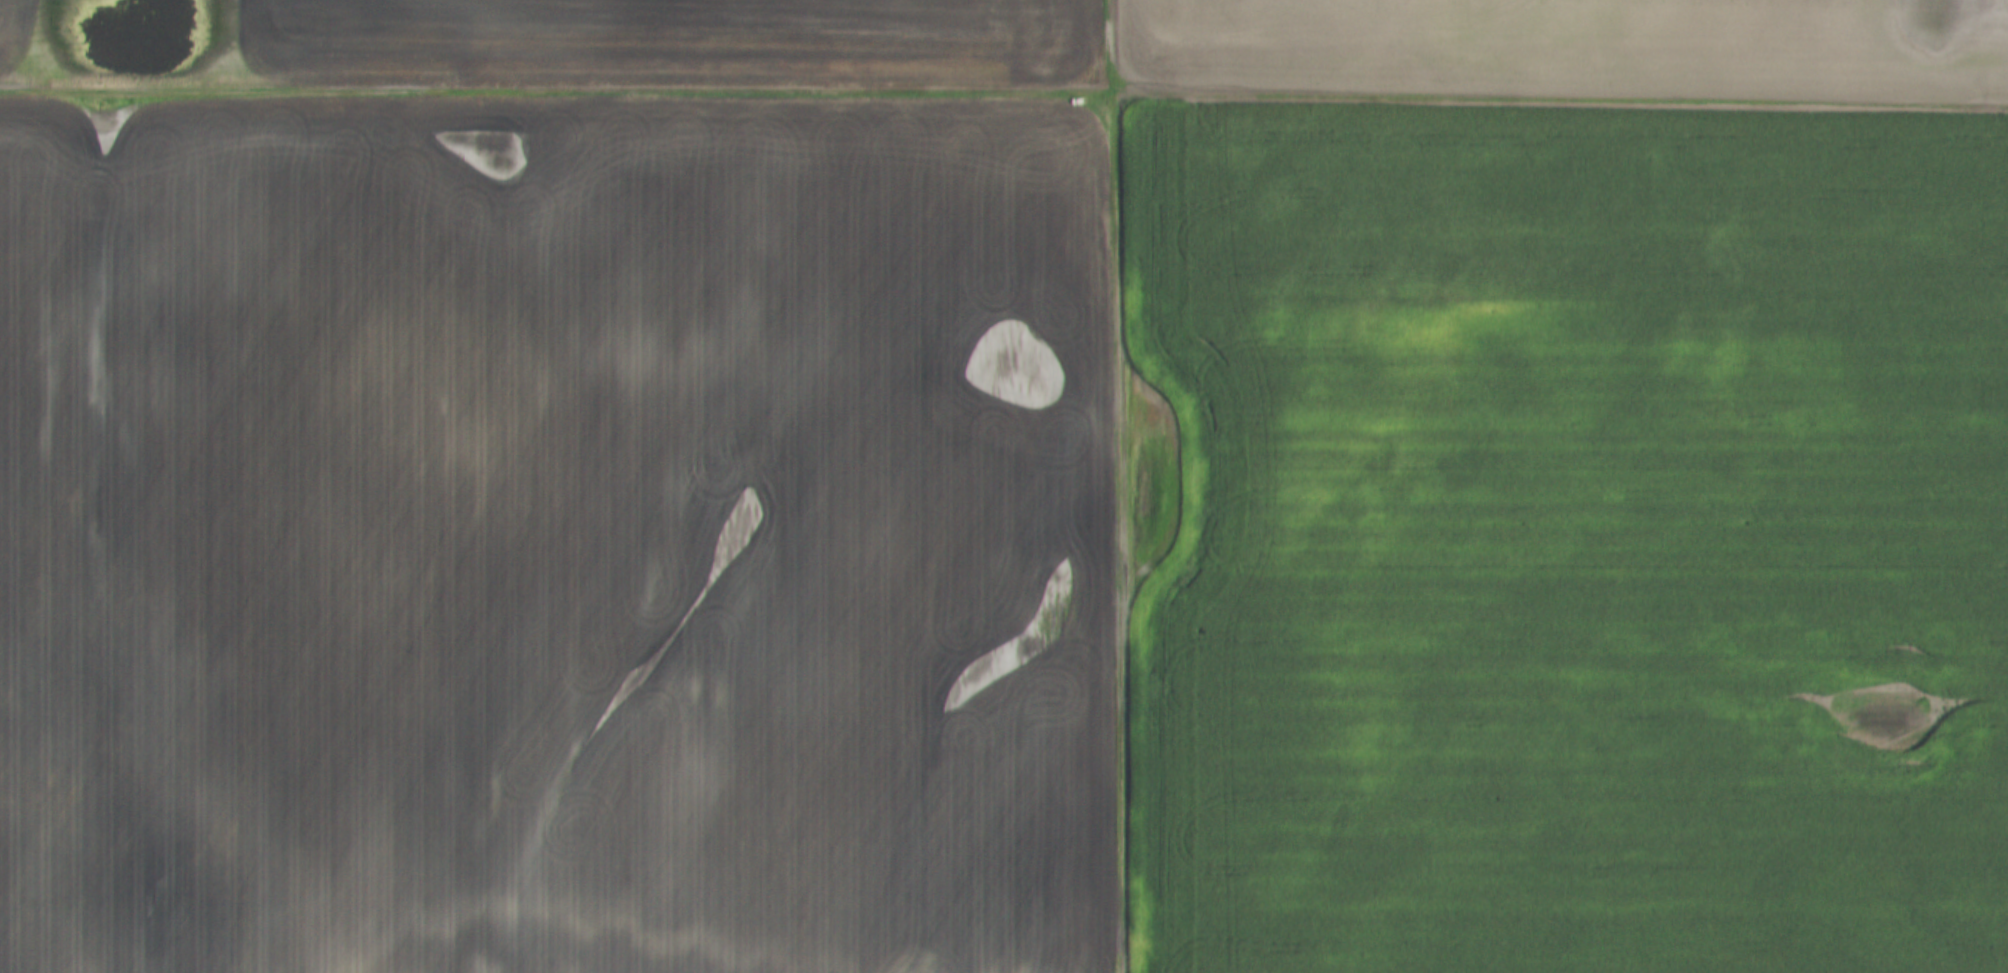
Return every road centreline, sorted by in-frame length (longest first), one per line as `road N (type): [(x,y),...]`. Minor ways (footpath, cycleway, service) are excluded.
road 1 (track): [(2007,106),(1378,94),(0,91)]
road 2 (track): [(1133,972),(1121,0)]

